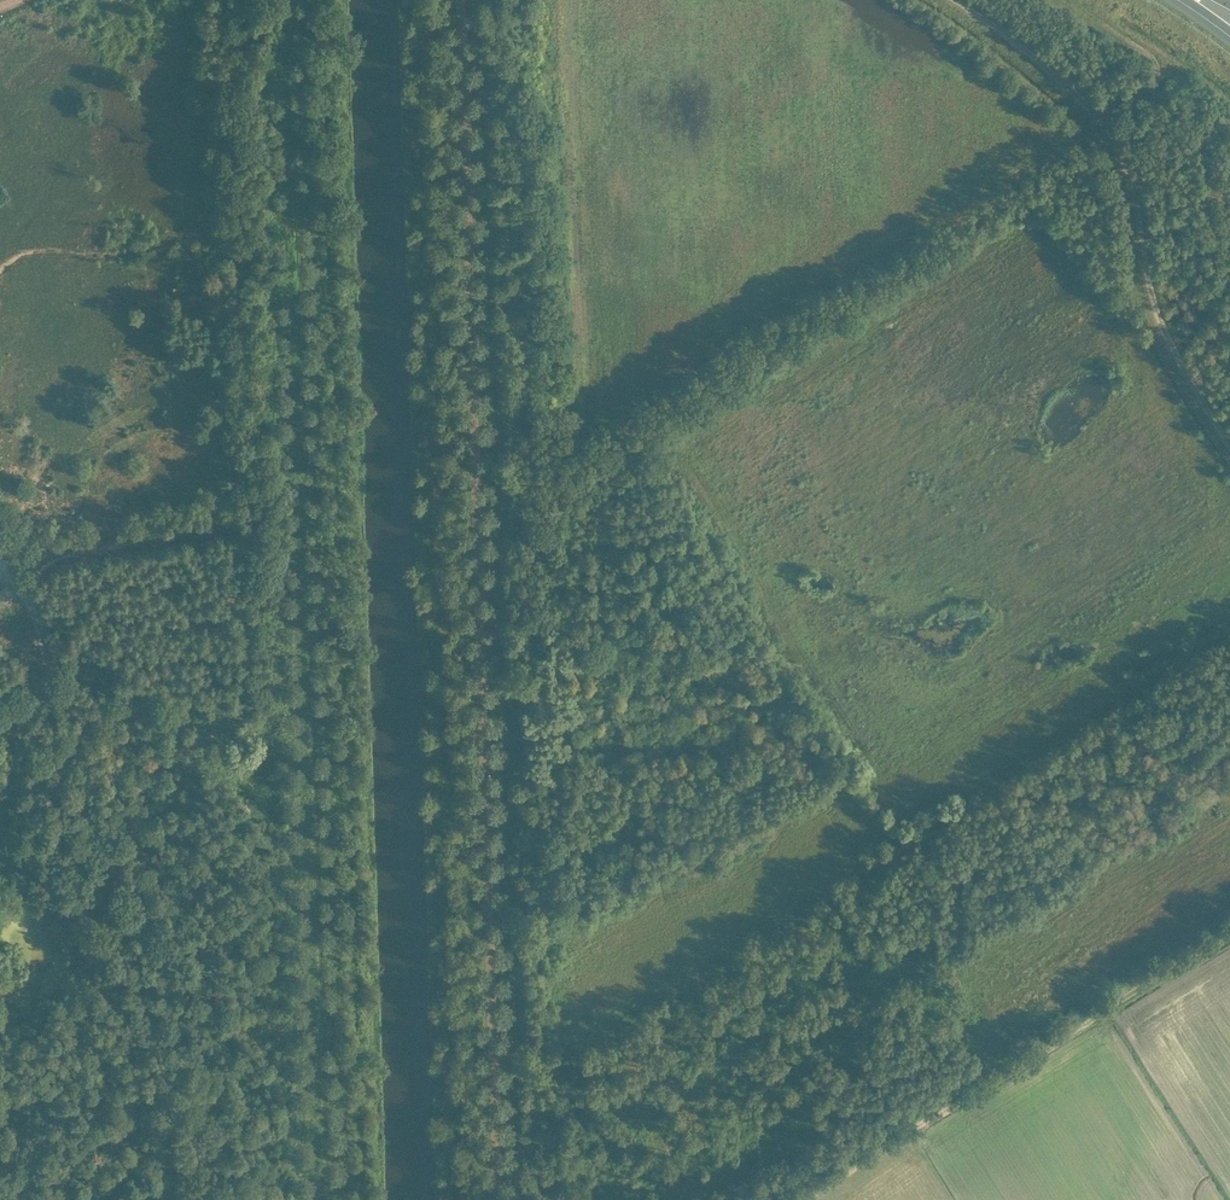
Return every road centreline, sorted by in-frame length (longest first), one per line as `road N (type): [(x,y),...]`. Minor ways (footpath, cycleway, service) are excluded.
road 1 (track): [(1229,448),(1163,332),(1124,156),(1038,61),(953,0)]
road 2 (track): [(792,1199),(1229,932)]

